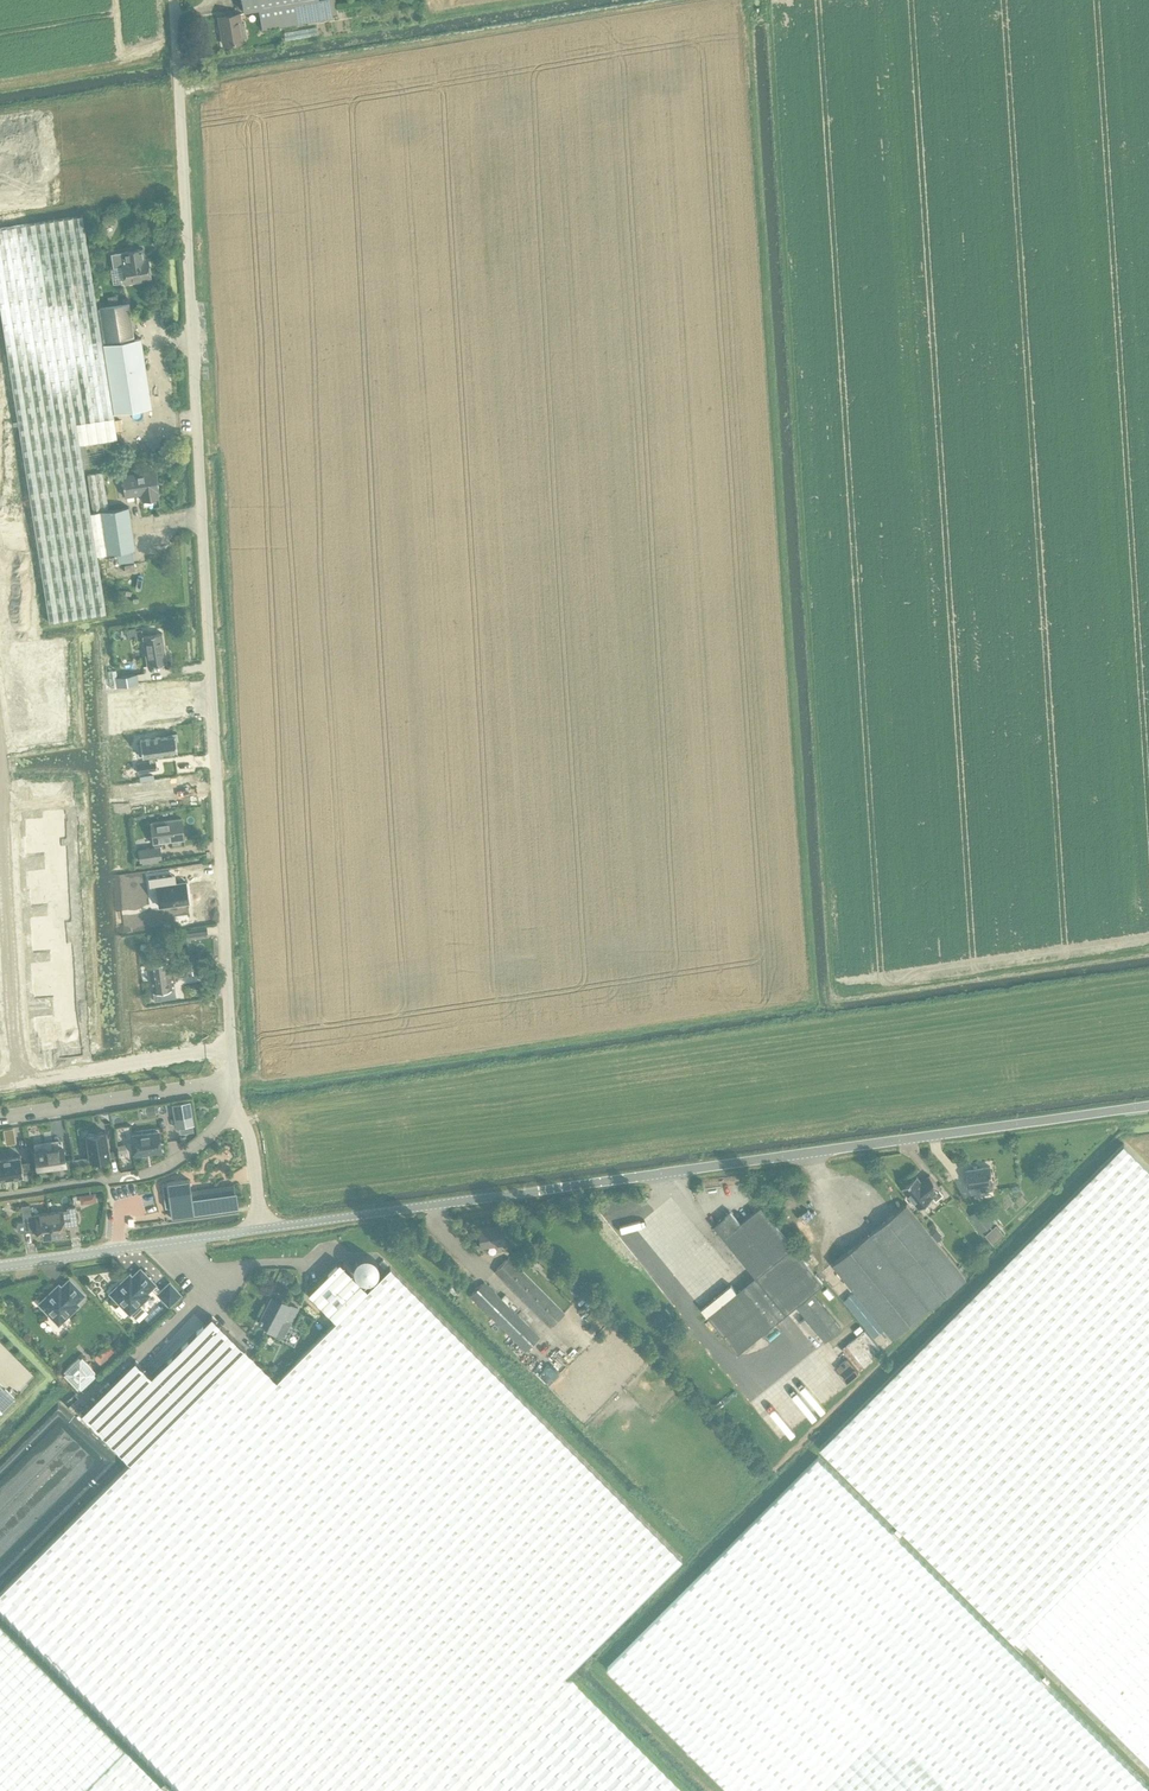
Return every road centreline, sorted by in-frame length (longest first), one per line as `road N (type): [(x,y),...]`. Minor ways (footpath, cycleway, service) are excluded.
road 1 (unclassified): [(231,1044),(171,0)]
road 2 (tertiary): [(262,1227),(1148,1105)]
road 3 (tertiary): [(0,1265),(262,1227)]
road 4 (residential): [(14,1073),(0,812)]
road 5 (residential): [(0,1116),(233,1086)]
road 6 (residential): [(14,1073),(231,1044)]
road 7 (residential): [(0,1196),(148,1172)]
road 8 (unclassified): [(262,1227),(246,1128),(228,1111)]

